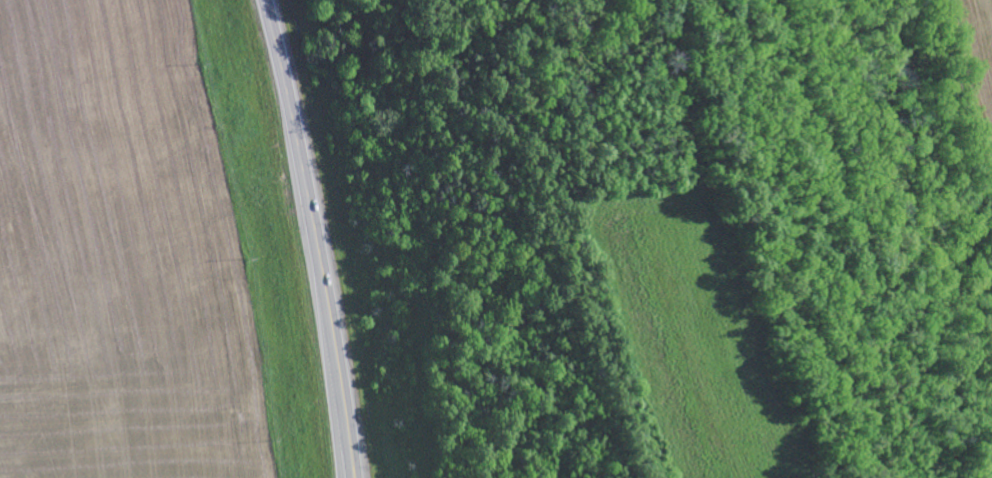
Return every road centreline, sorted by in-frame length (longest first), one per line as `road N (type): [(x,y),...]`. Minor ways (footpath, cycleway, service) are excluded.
road 1 (trunk): [(263,0),(308,192),(355,477)]

